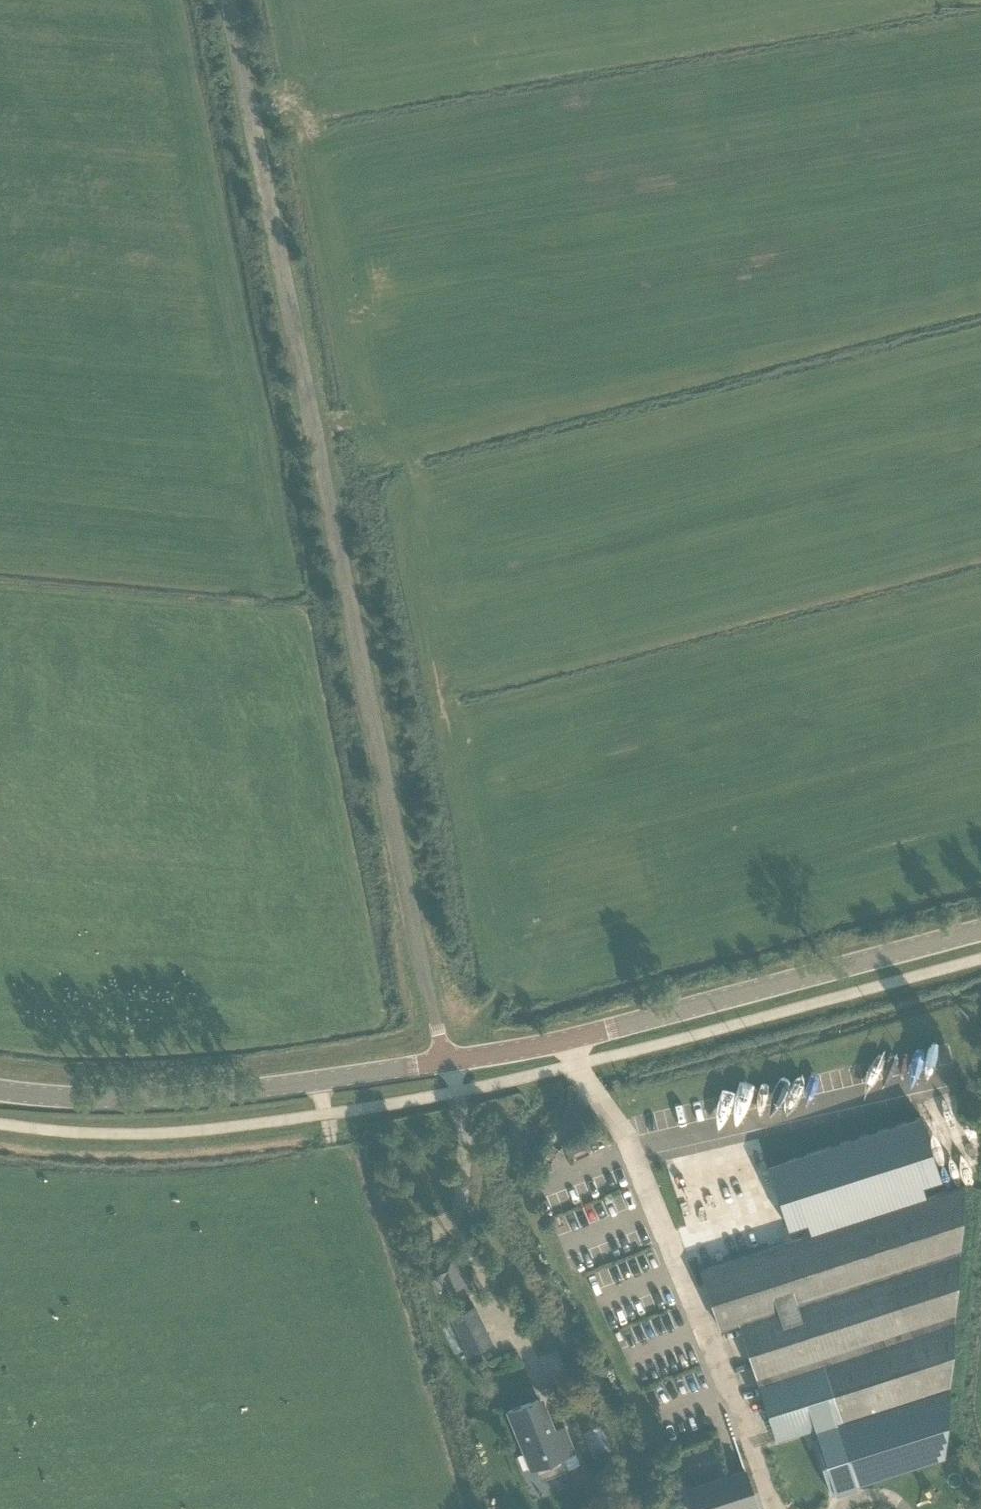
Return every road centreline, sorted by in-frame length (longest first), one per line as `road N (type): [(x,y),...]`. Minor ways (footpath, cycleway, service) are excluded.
road 1 (unclassified): [(445,1063),(229,0)]
road 2 (tertiary): [(445,1063),(584,1037),(980,931)]
road 3 (tertiary): [(445,1063),(161,1099),(0,1091)]

